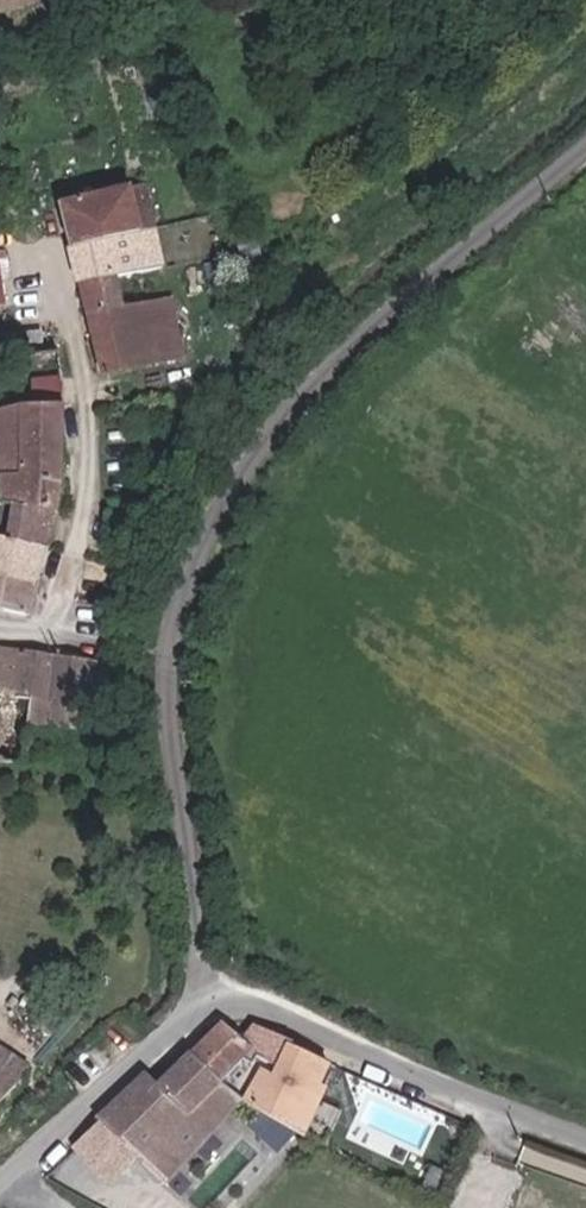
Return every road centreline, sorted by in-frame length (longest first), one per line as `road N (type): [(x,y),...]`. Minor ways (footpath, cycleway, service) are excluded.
road 1 (unclassified): [(585,154),(367,339),(182,596),(167,668),(204,1011)]
road 2 (unclassified): [(204,1011),(257,1007),(419,1077),(585,1136)]
road 3 (unclassified): [(204,1011),(0,1181)]

